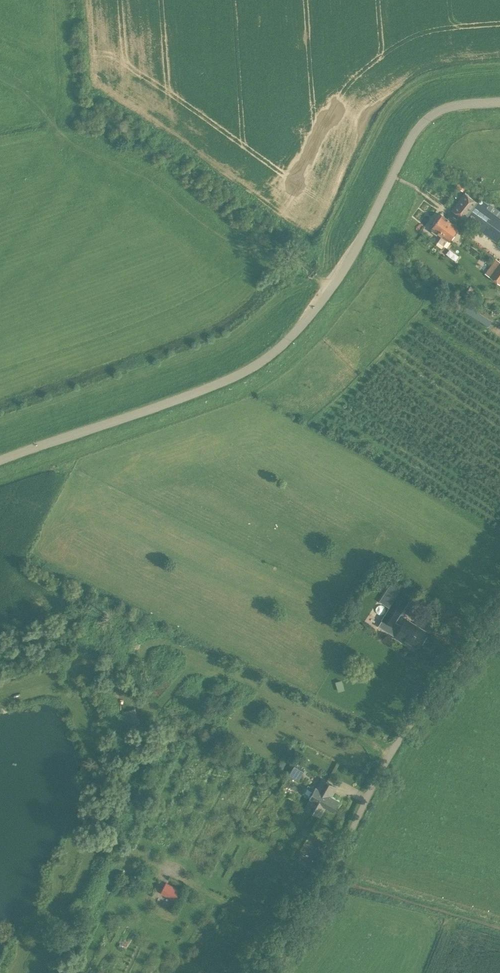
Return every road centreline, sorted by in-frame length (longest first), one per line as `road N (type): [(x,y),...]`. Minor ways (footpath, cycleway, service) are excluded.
road 1 (unclassified): [(0,457),(235,373),(264,356),(331,287),(412,135),(444,109),(499,102)]
road 2 (track): [(391,751),(259,685),(220,673),(190,675),(157,711),(33,972)]
road 3 (unclassified): [(257,972),(330,873),(391,751),(499,616)]

